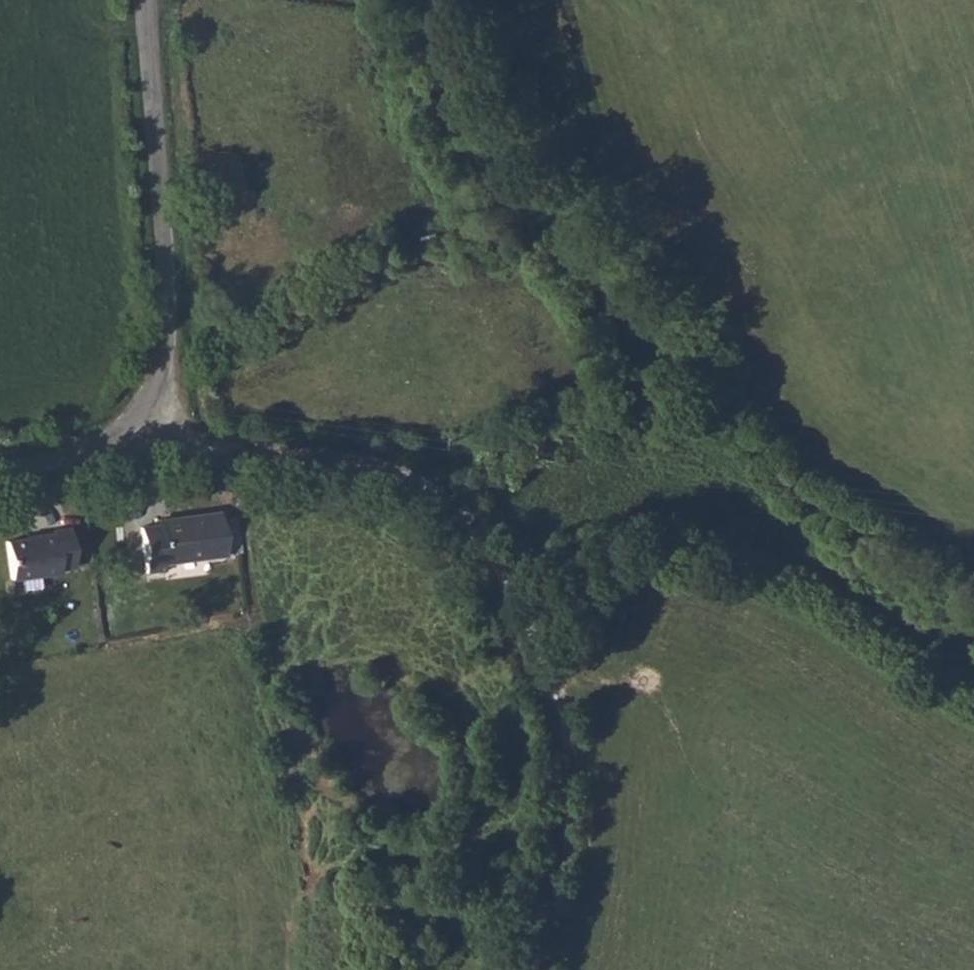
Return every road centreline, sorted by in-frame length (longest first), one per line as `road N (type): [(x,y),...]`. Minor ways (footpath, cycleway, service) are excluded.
road 1 (track): [(107,440),(208,435),(340,453),(419,480),(472,537),(542,648),(573,739),(573,844),(542,969)]
road 2 (track): [(419,480),(689,387),(811,489),(973,580)]
road 3 (unclassified): [(0,472),(107,440),(141,406),(160,366),(165,317),(144,0)]

